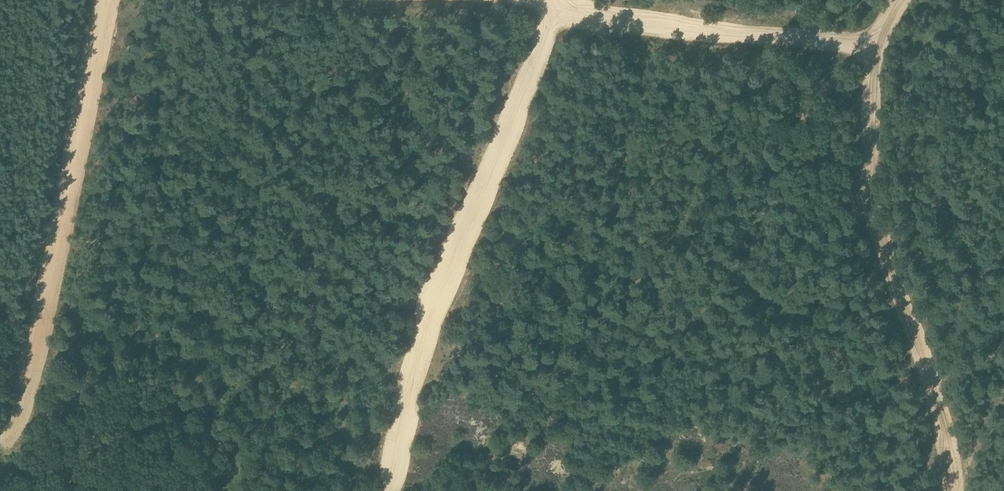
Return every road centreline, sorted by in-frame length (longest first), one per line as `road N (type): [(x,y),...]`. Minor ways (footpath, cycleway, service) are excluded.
road 1 (track): [(387,490),(431,311),(518,111),(551,0)]
road 2 (track): [(955,490),(946,431),(870,178),(871,65),(900,0)]
road 3 (track): [(0,441),(22,411),(106,0)]
road 4 (track): [(548,0),(609,15),(876,49)]

